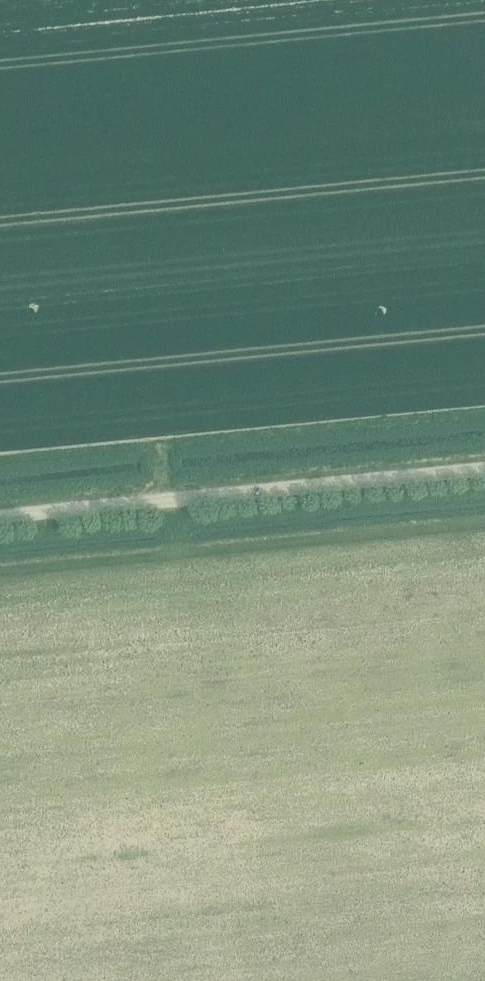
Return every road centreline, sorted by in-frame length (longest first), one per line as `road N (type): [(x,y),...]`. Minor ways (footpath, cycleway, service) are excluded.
road 1 (unclassified): [(0,517),(484,469)]

